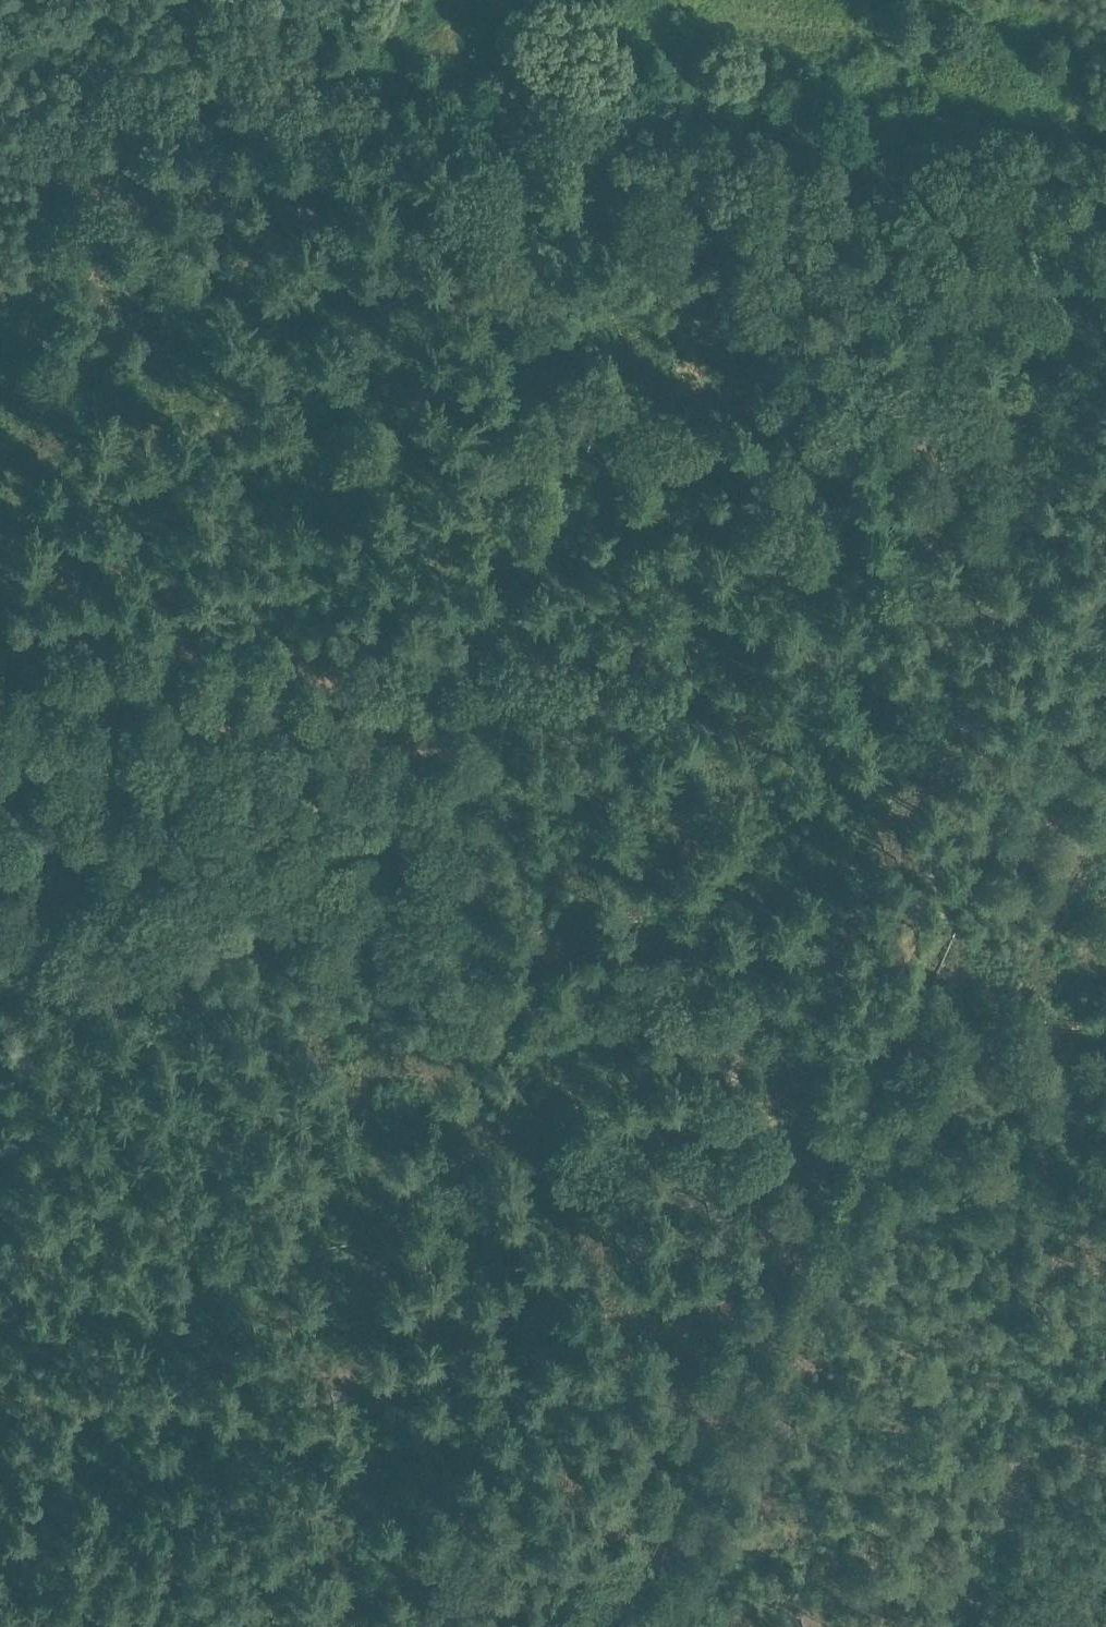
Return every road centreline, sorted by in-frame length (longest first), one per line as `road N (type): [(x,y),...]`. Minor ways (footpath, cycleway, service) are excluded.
road 1 (track): [(1045,679),(0,622)]
road 2 (track): [(873,1042),(0,989)]
road 3 (track): [(598,1626),(873,1042)]
road 4 (track): [(873,1042),(1105,551)]
road 5 (track): [(1105,1053),(873,1042)]

